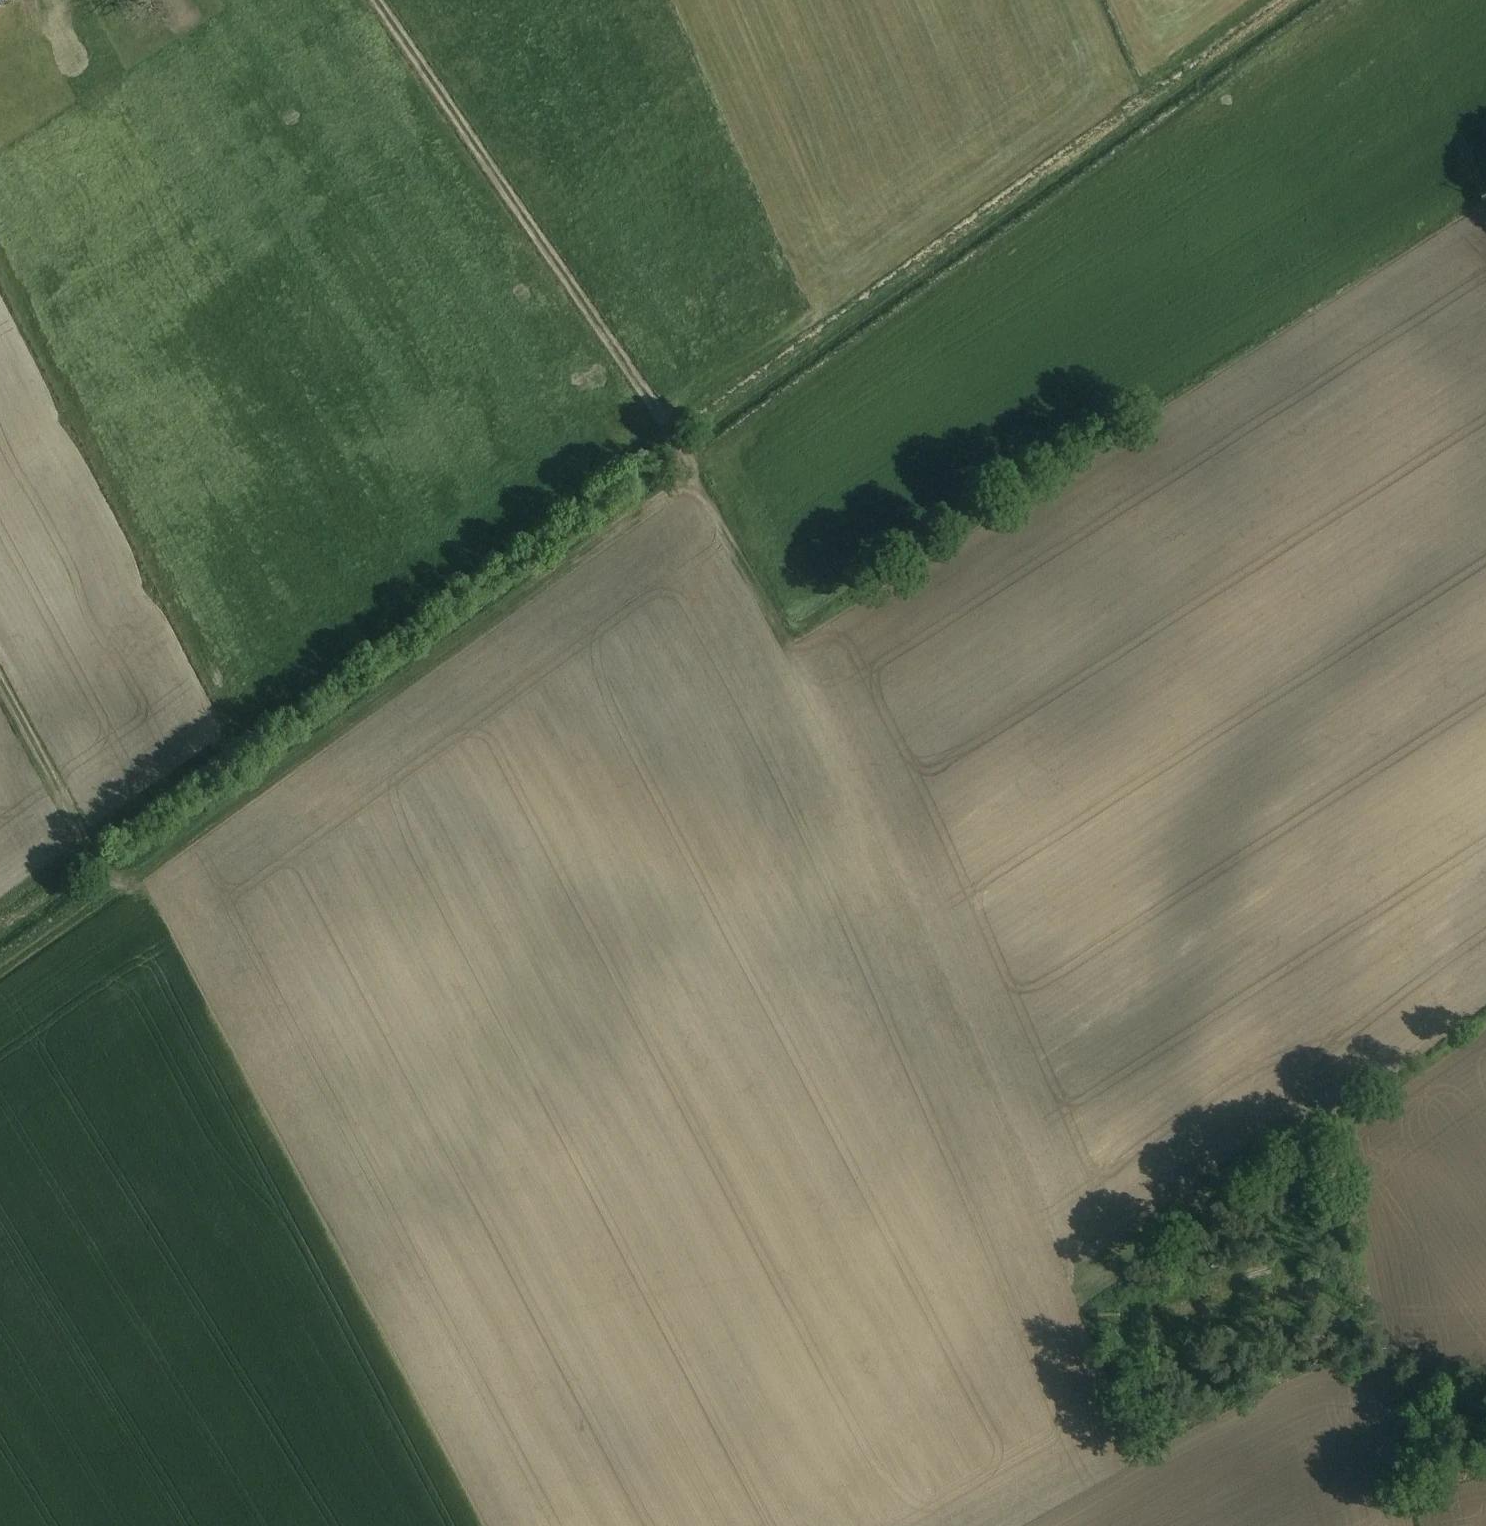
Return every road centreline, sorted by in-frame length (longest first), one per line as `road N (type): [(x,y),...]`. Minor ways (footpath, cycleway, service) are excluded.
road 1 (track): [(379,0),(677,433),(686,462),(795,656)]
road 2 (track): [(0,681),(92,852)]

